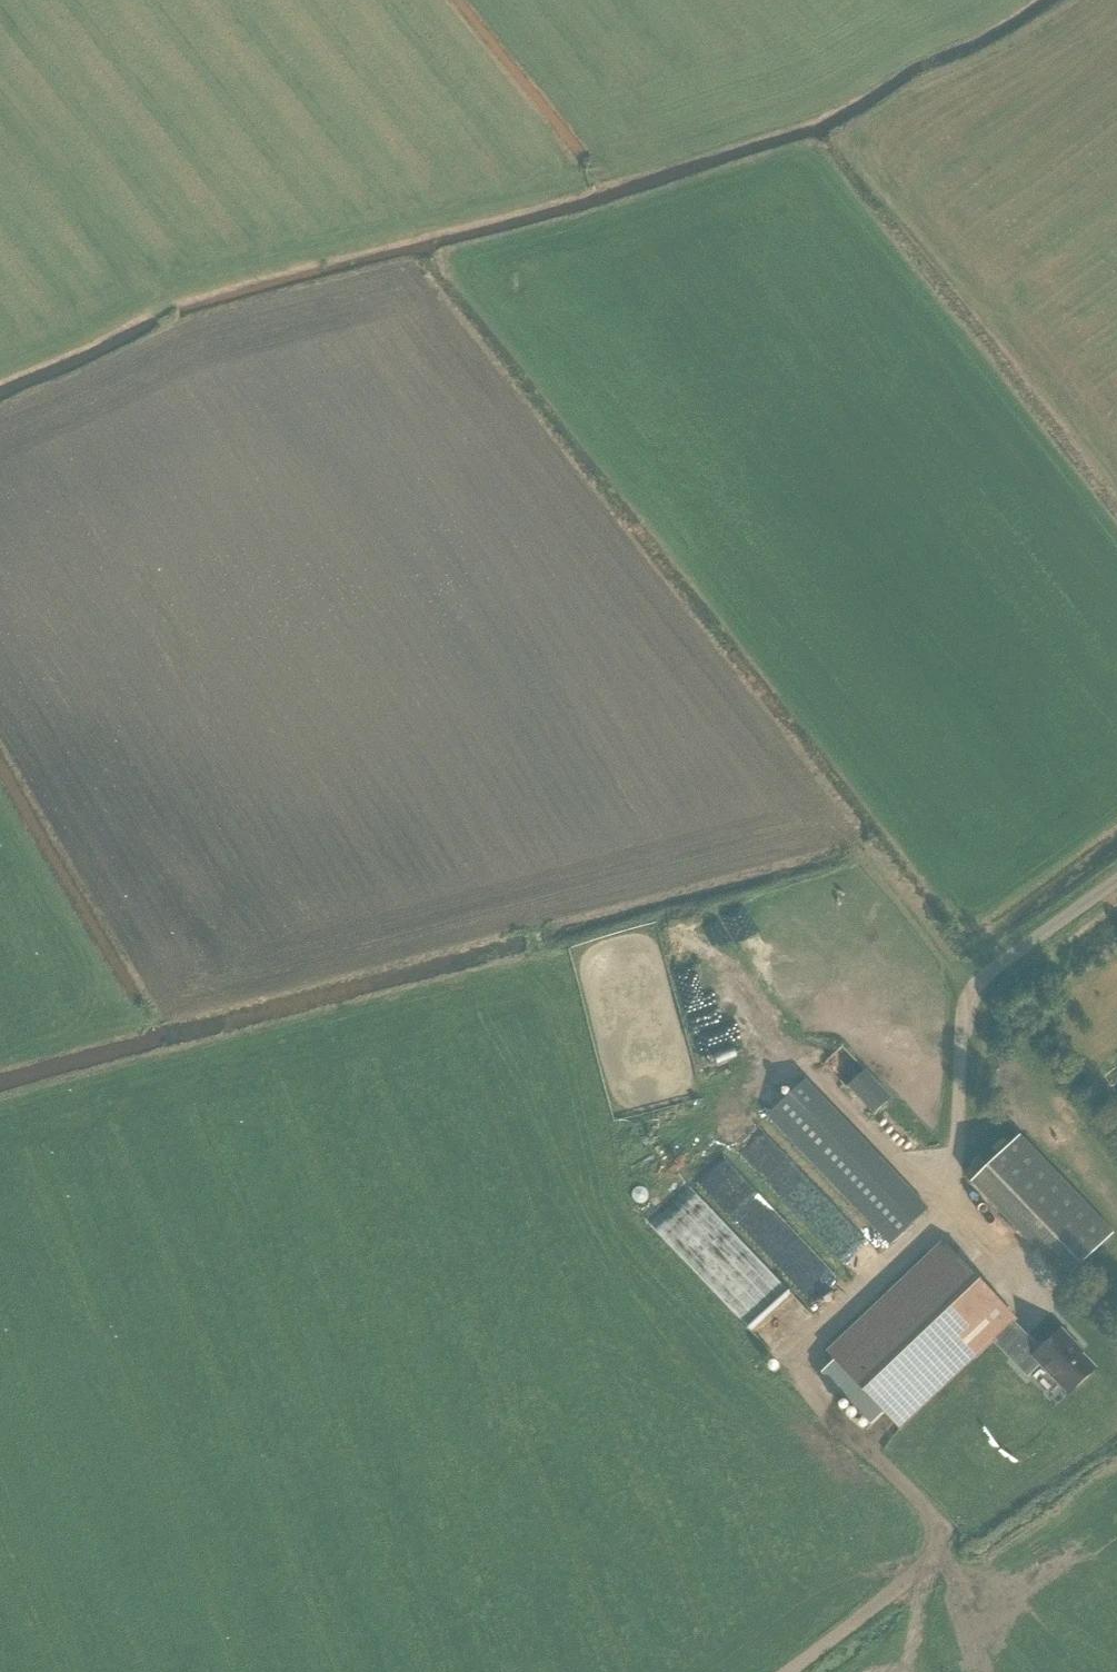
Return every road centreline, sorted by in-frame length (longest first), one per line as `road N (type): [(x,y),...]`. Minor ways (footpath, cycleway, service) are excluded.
road 1 (unclassified): [(981,980),(1116,881)]

